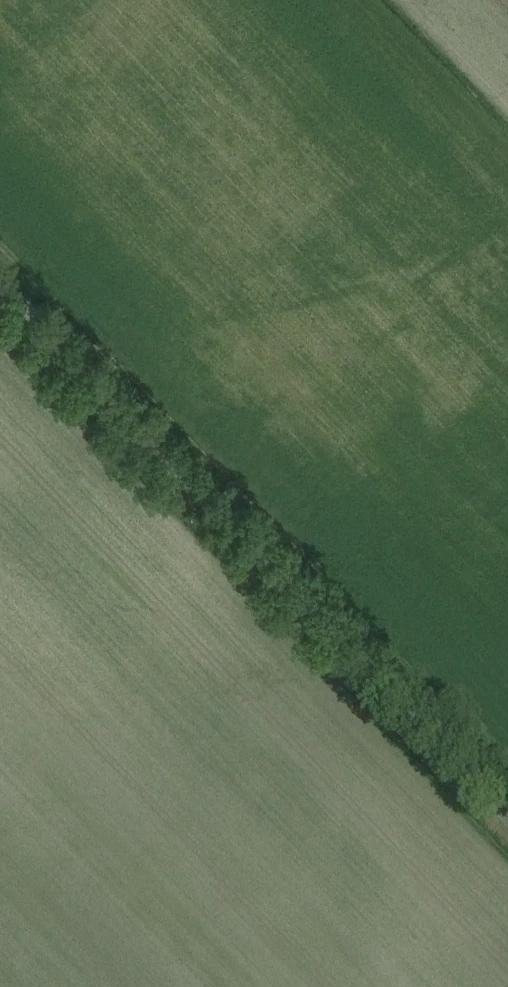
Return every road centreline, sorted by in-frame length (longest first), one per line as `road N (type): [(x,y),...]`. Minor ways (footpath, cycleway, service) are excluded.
road 1 (unclassified): [(507,817),(0,284)]

